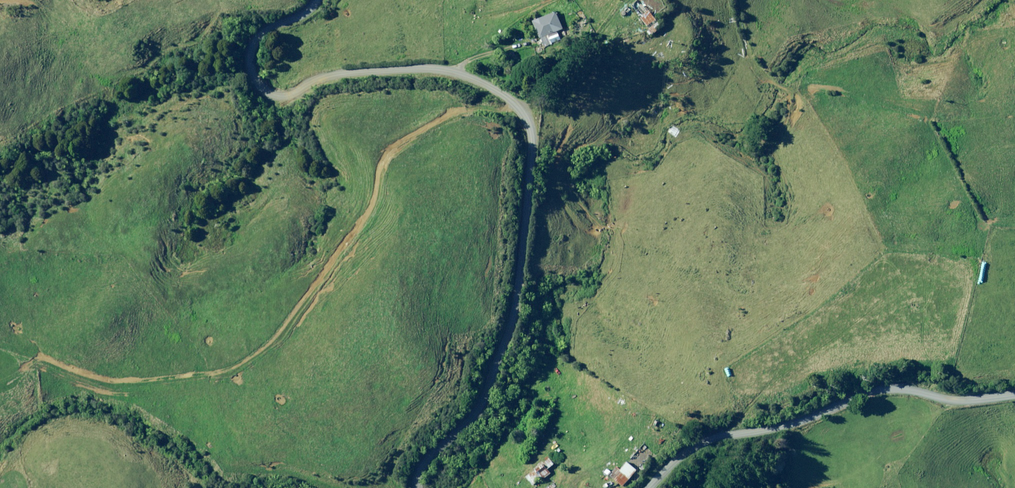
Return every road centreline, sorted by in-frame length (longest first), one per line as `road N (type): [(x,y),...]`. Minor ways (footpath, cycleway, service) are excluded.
road 1 (unclassified): [(301,0),(240,41),(239,65),(251,80),(282,87),(326,69),(451,70),(516,102),(528,126),(537,178),(510,323),(480,401),(424,466),(416,487)]
road 2 (unclassified): [(653,487),(714,442),(792,426),(886,391),(922,391),(956,407),(1014,398)]

